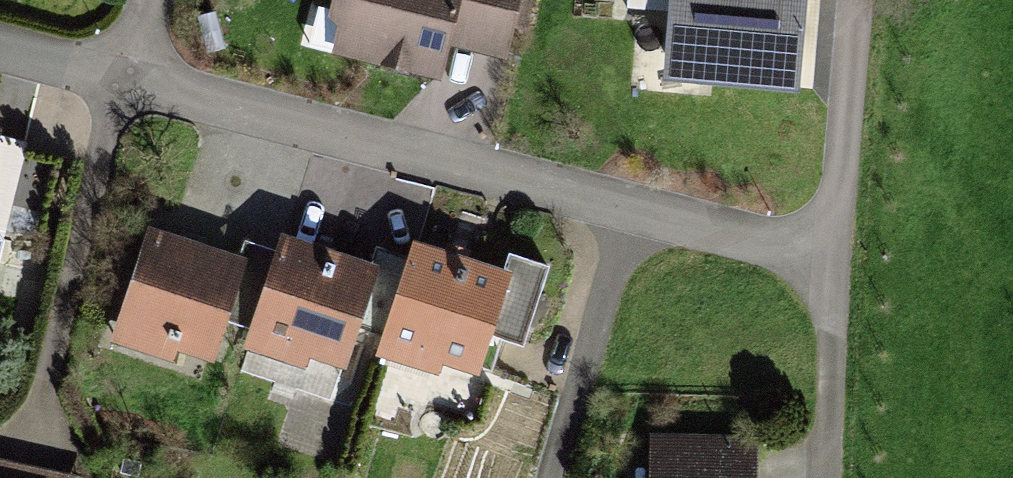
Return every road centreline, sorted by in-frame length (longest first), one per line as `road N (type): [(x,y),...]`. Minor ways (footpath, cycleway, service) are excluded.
road 1 (residential): [(824,259),(113,93)]
road 2 (residential): [(113,93),(39,440)]
road 3 (residential): [(824,259),(854,0)]
road 4 (residential): [(820,477),(824,259)]

